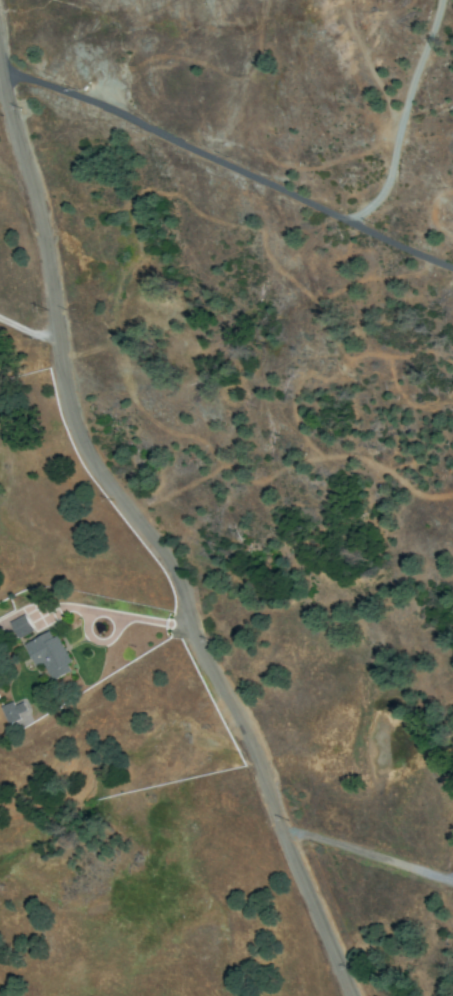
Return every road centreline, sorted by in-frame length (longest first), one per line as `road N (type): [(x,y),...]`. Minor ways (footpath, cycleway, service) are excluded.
road 1 (tertiary): [(349,995),(256,749),(215,681),(182,588),(109,491),(76,425),(40,213),(0,47)]
road 2 (residential): [(3,67),(123,112),(452,269)]
road 3 (residential): [(285,830),(452,887)]

